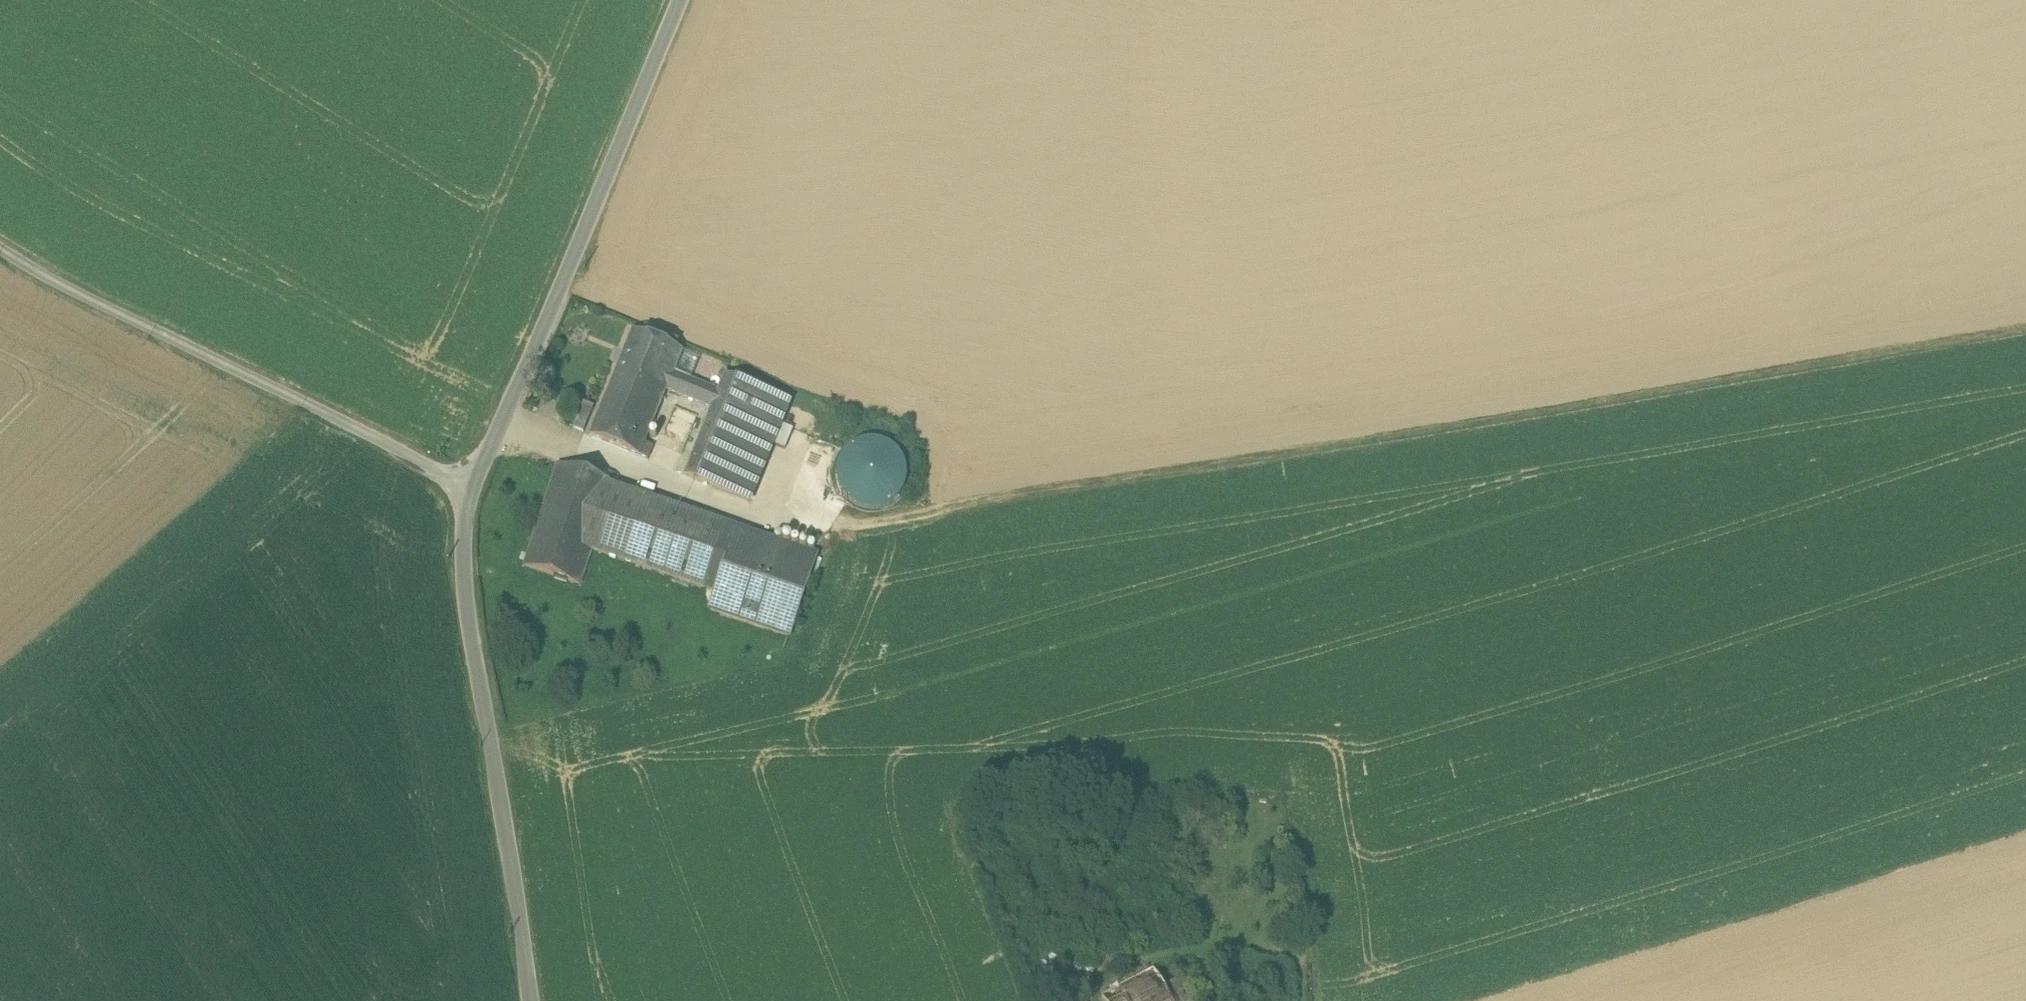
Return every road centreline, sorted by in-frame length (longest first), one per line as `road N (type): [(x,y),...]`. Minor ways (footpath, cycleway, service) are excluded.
road 1 (unclassified): [(471,484),(0,242)]
road 2 (unclassified): [(471,484),(676,0)]
road 3 (unclassified): [(535,1000),(471,631),(463,517),(471,484)]

